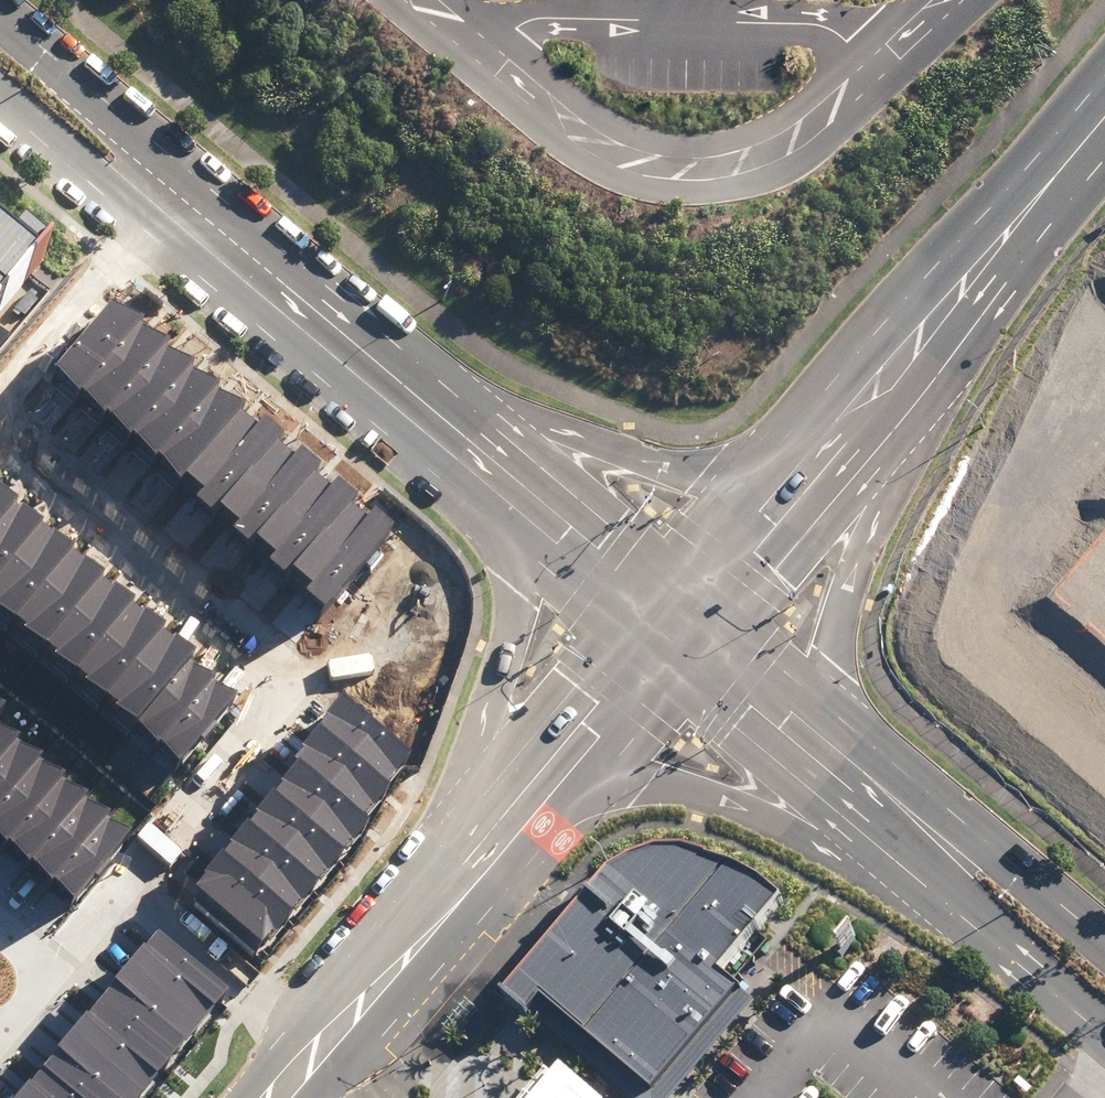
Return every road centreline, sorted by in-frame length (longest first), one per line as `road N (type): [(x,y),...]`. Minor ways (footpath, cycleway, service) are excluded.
road 1 (secondary): [(435,386),(679,466),(718,468),(749,457),(987,245)]
road 2 (unclassified): [(944,0),(832,112),(770,154),(725,169),(680,171),(624,162),(418,0)]
road 3 (residential): [(0,436),(275,674),(269,713),(118,887)]
road 4 (secondary): [(1031,973),(746,812),(649,783),(581,794),(467,863)]
road 5 (secondary): [(0,22),(435,386)]
road 6 (secondary): [(686,599),(1104,941)]
road 7 (secondary): [(1031,973),(943,879),(653,641)]
road 8 (secondary): [(467,863),(479,775),(514,640),(512,574),(486,523),(408,441)]
road 9 (secondary): [(987,245),(686,599)]
road 10 (secondary): [(408,441),(150,226)]
road 11 (secondary): [(435,386),(686,599)]
road 12 (secondary): [(653,641),(408,441)]
road 13 (residential): [(467,863),(653,641)]
road 14 (residential): [(118,887),(312,1048)]
road 15 (residential): [(312,1048),(467,863)]
road 16 (residential): [(150,226),(0,405)]
road 17 (secondary): [(150,226),(0,102)]
road 18 (secondary): [(1104,104),(987,245)]

